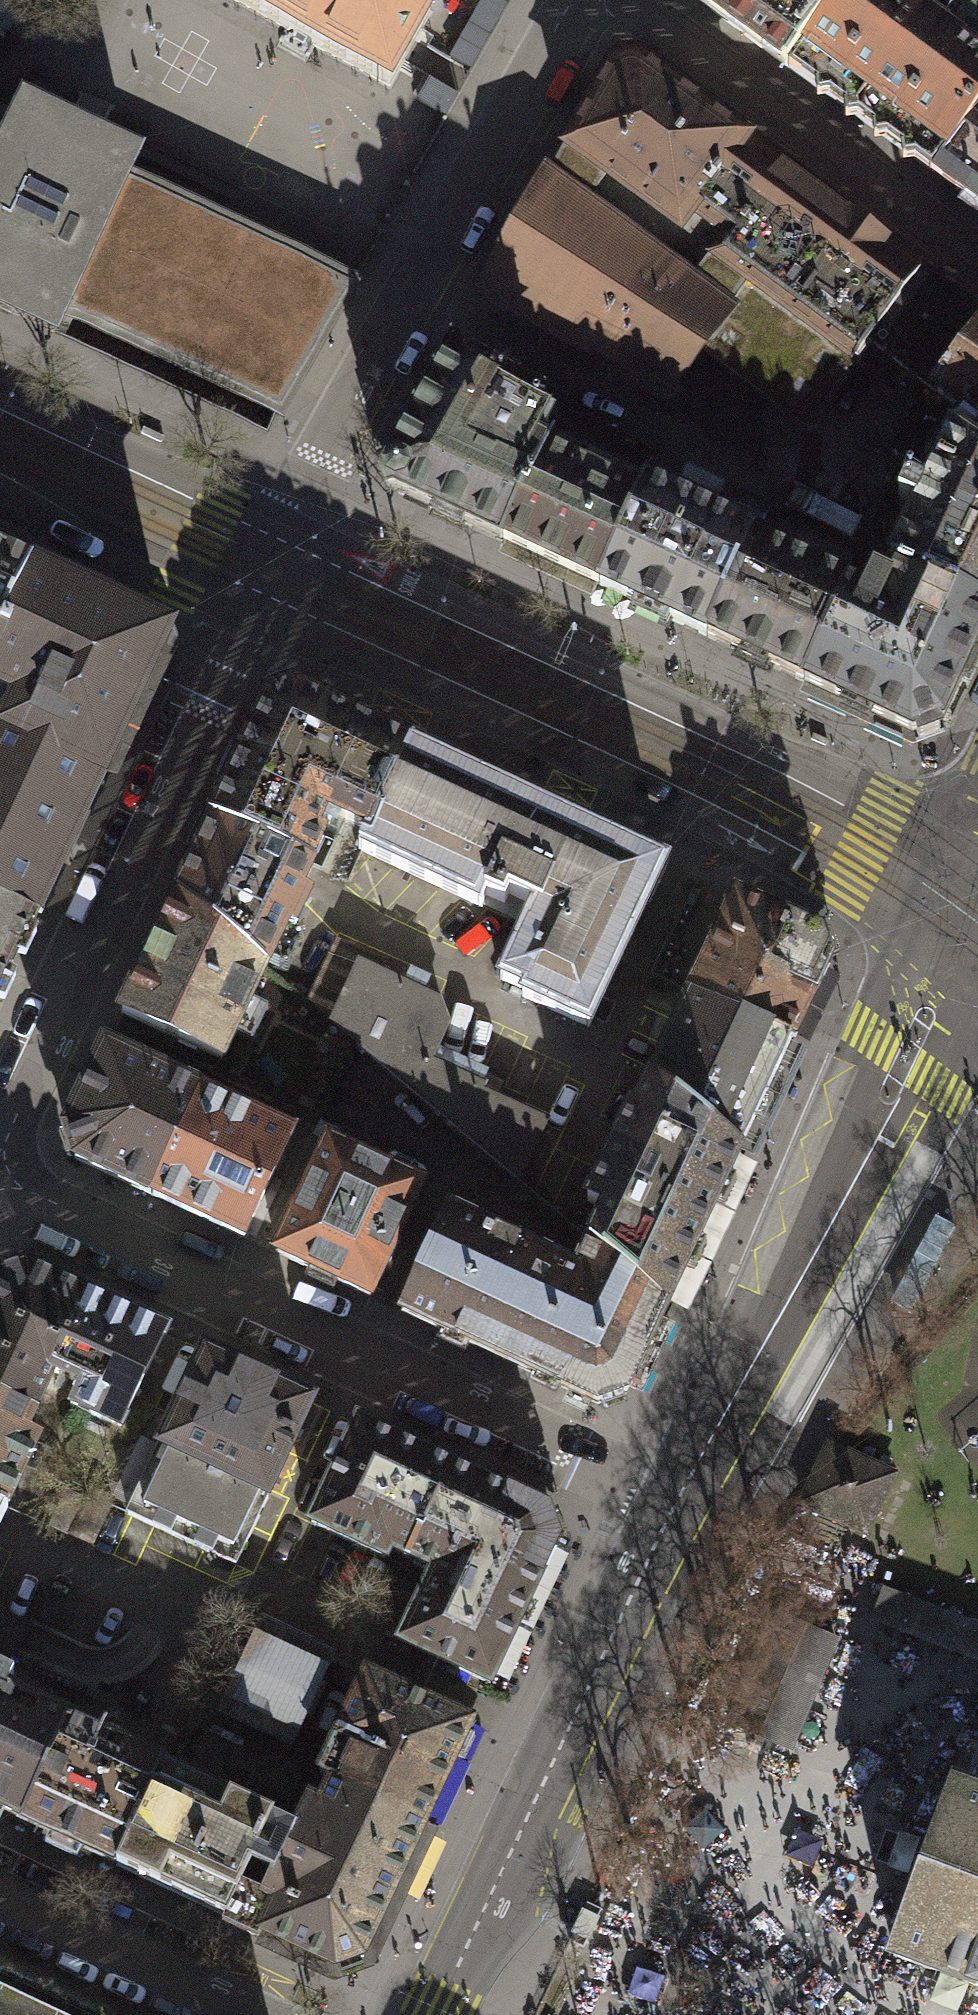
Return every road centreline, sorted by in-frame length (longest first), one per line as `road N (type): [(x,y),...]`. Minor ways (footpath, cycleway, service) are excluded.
road 1 (tertiary): [(954,910),(753,793),(263,562)]
road 2 (residential): [(682,1500),(0,1185)]
road 3 (tertiary): [(682,1500),(851,1156),(954,910)]
road 4 (residential): [(263,562),(573,0)]
road 5 (residential): [(0,1117),(263,562)]
road 6 (tertiary): [(434,2014),(682,1500)]
road 7 (residential): [(977,253),(623,0)]
road 8 (tertiary): [(263,562),(0,438)]
road 9 (residential): [(0,1894),(262,2014)]

